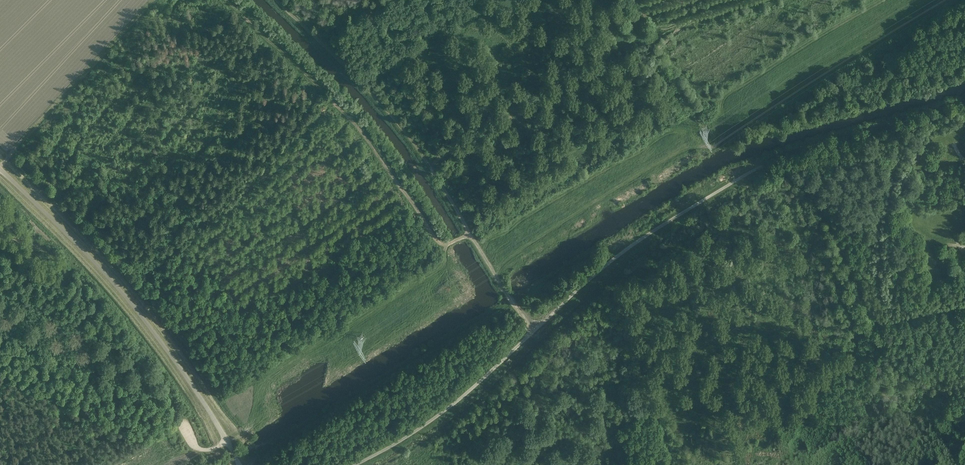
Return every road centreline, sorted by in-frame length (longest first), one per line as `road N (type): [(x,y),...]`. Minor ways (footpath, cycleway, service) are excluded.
road 1 (unclassified): [(757,166),(621,254),(462,399),(357,464)]
road 2 (unclassified): [(241,464),(137,309),(0,169)]
road 3 (track): [(447,244),(444,264),(268,379),(248,431),(228,443)]
road 4 (track): [(0,169),(157,0)]
road 5 (track): [(757,166),(964,99)]

